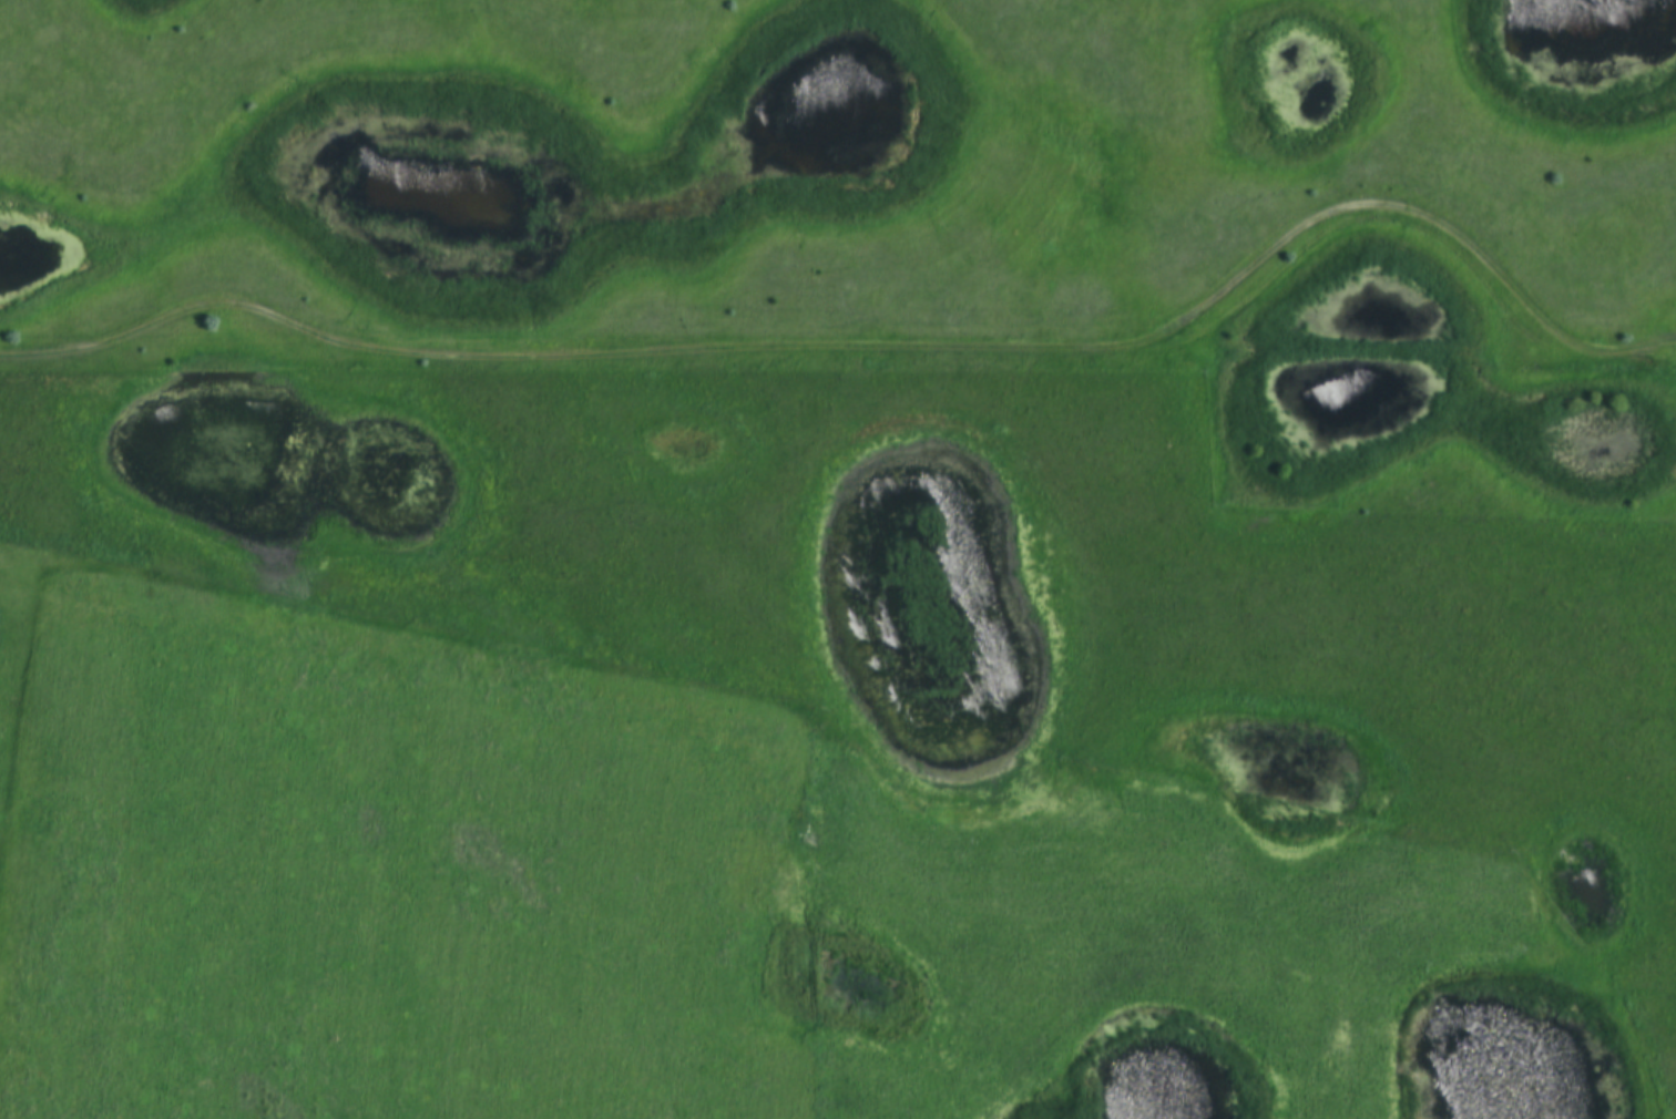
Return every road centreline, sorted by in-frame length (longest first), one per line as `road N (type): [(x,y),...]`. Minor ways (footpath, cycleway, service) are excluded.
road 1 (track): [(1675,367),(1573,358),(1525,335),(1475,268),(1431,233),(1392,220),(1338,227),(1207,336),(1087,351),(0,348)]

